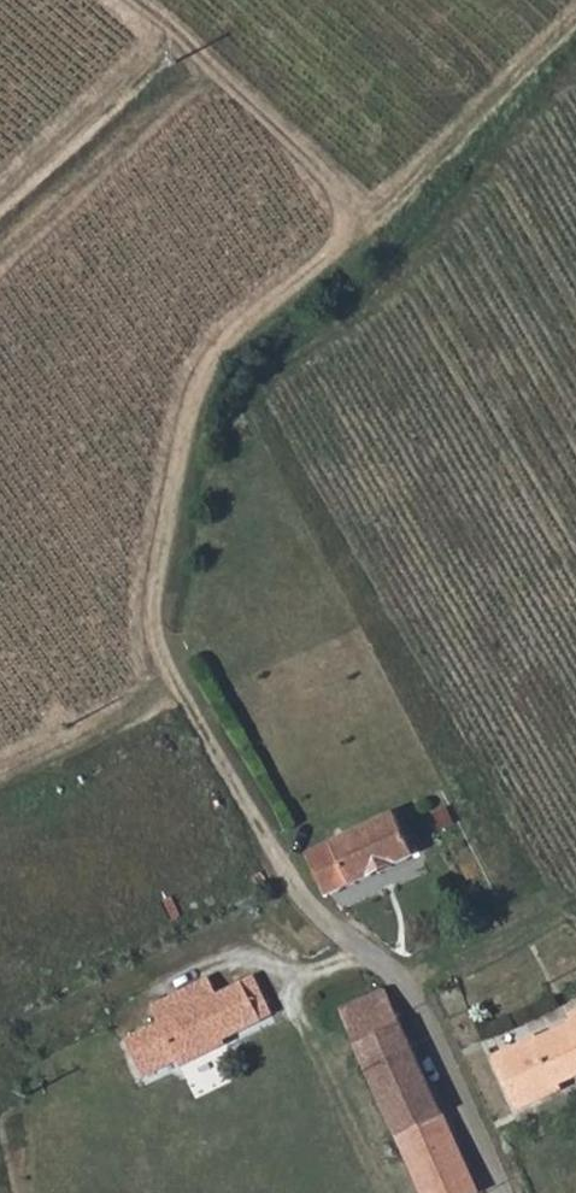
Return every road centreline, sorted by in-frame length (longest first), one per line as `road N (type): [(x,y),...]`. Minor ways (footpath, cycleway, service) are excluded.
road 1 (track): [(128,0),(353,197),(357,234),(223,356),(189,438),(151,618),(195,720),(300,904)]
road 2 (track): [(356,219),(440,156),(575,18)]

